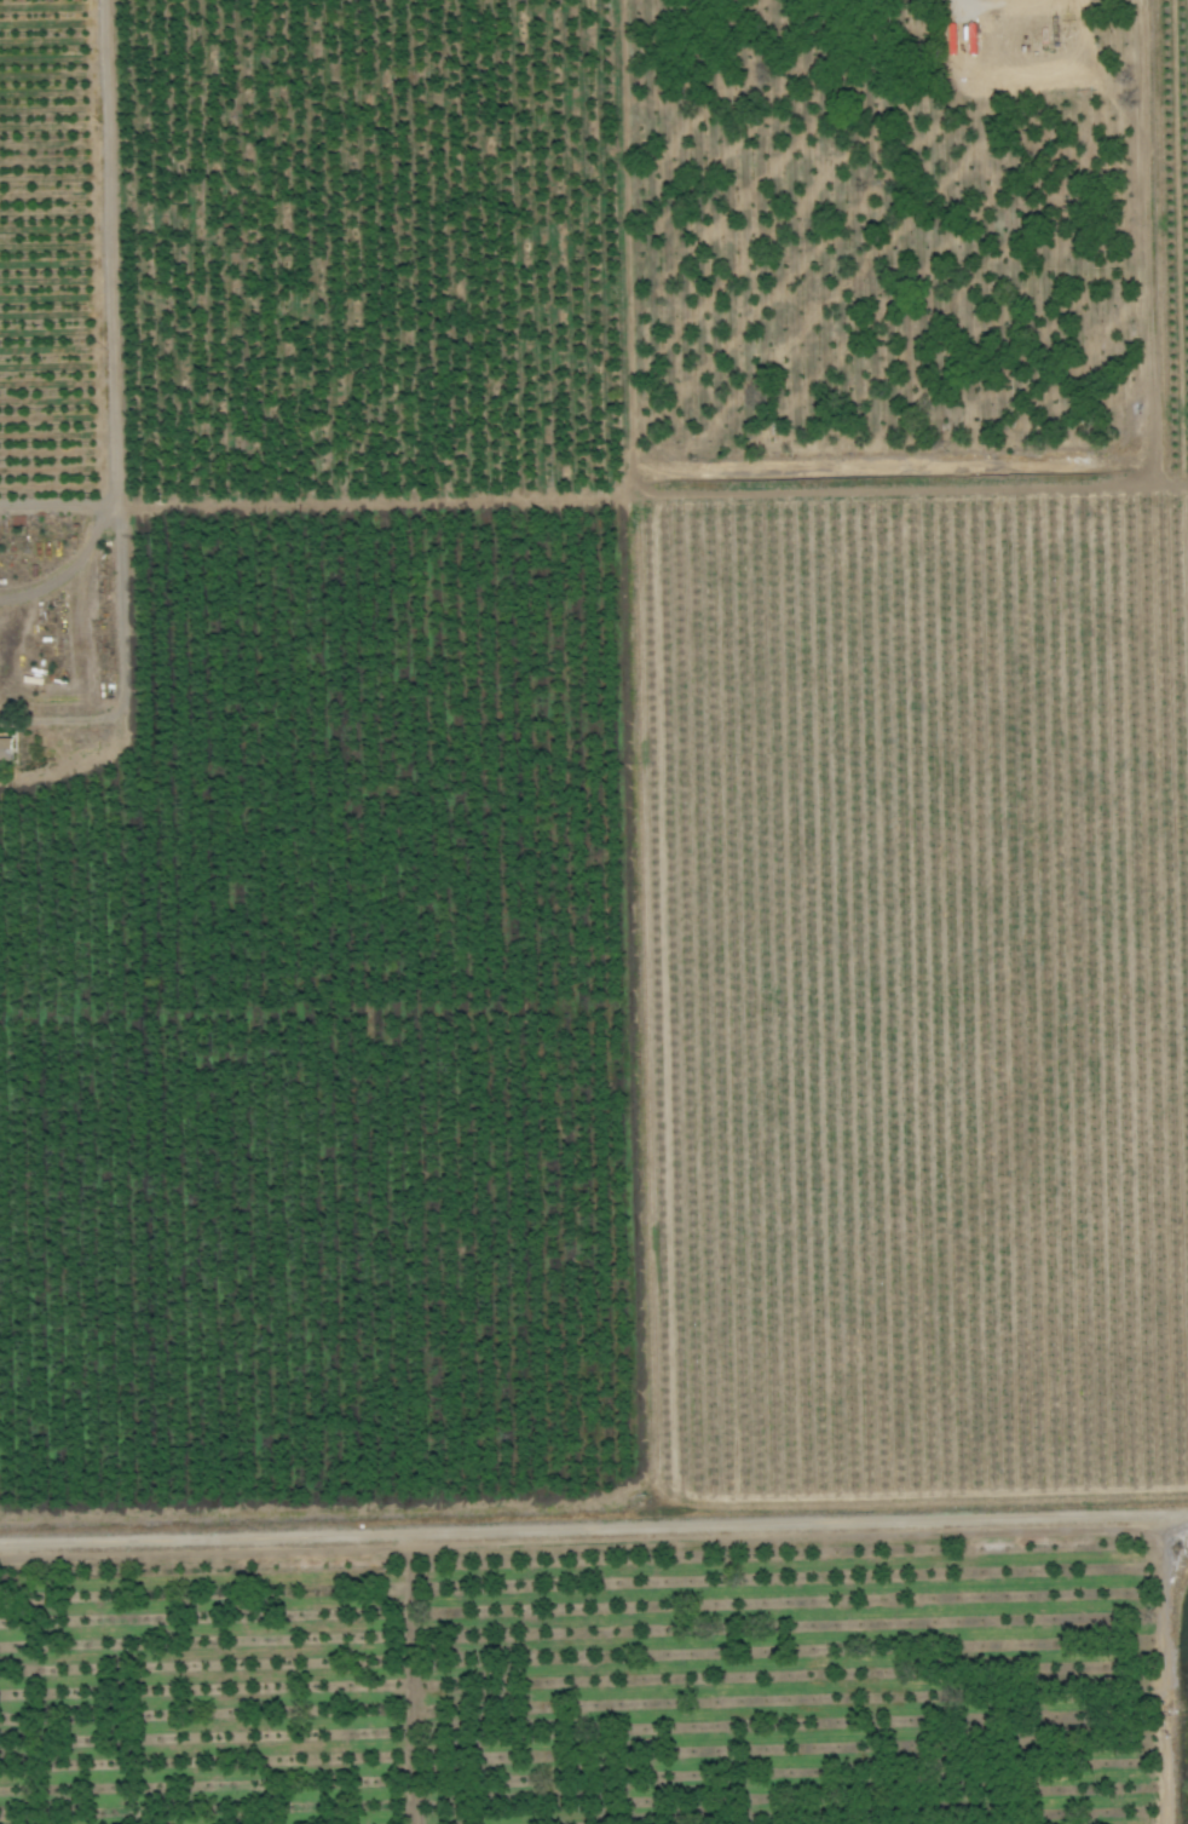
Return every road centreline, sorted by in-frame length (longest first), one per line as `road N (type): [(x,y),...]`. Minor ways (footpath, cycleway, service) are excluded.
road 1 (residential): [(107,0),(129,715)]

